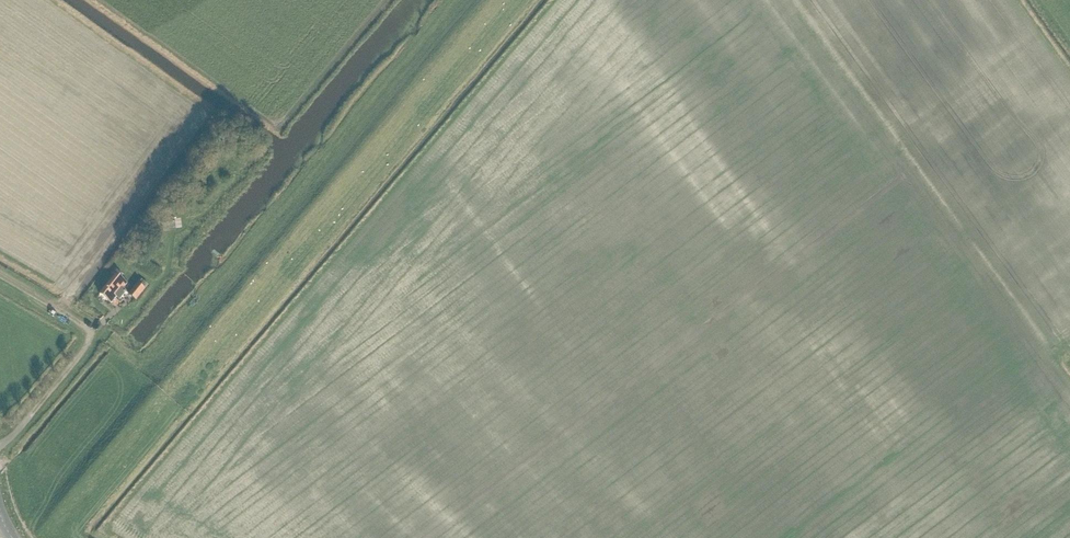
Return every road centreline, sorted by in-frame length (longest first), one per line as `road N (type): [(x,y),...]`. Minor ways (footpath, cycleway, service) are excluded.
road 1 (track): [(90,335),(0,446)]

